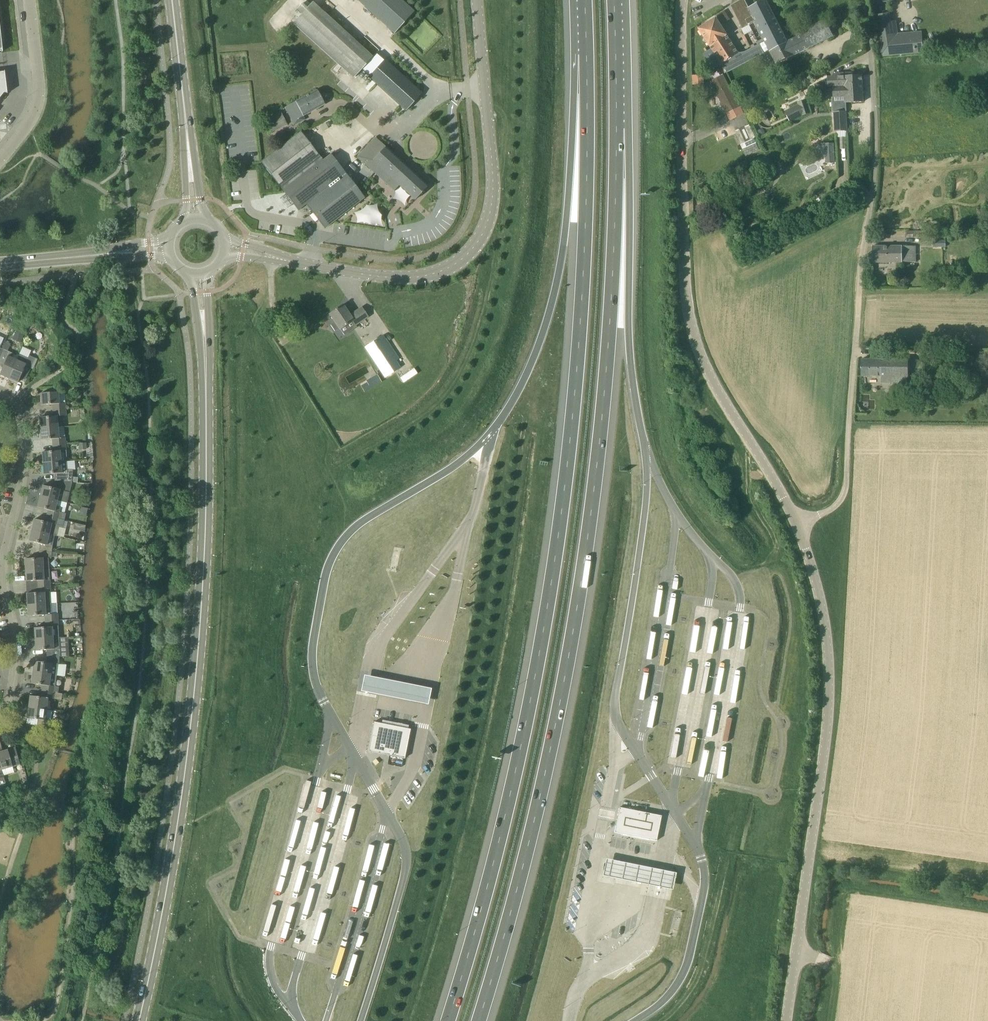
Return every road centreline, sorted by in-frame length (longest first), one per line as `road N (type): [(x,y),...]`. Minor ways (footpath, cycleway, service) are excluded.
road 1 (motorway): [(586,53),(580,323),(558,539),(526,726),(447,1020)]
road 2 (motorway): [(478,1020),(555,730),(586,544),(610,323),(618,107)]
road 3 (secondary): [(140,1020),(184,786),(203,592),(199,276)]
road 4 (unclassified): [(683,0),(688,314),(709,375),(799,526)]
road 5 (unclassified): [(799,526),(836,508),(848,479),(874,152),(863,0)]
road 6 (tertiary): [(225,246),(398,278),(427,277),(472,249),(491,194),(478,0)]
road 7 (unclassified): [(787,1020),(829,676),(824,610),(799,526)]
road 8 (motorway): [(586,53),(554,294),(529,369),(493,431)]
road 9 (motorway): [(646,449),(629,338),(628,149),(618,107)]
road 10 (residential): [(0,394),(21,414),(23,475),(5,554),(15,655),(0,720)]
road 11 (secondary): [(194,219),(172,0)]
road 12 (unclassified): [(0,159),(34,116),(39,93),(29,0)]
road 13 (tertiary): [(168,250),(36,261)]

